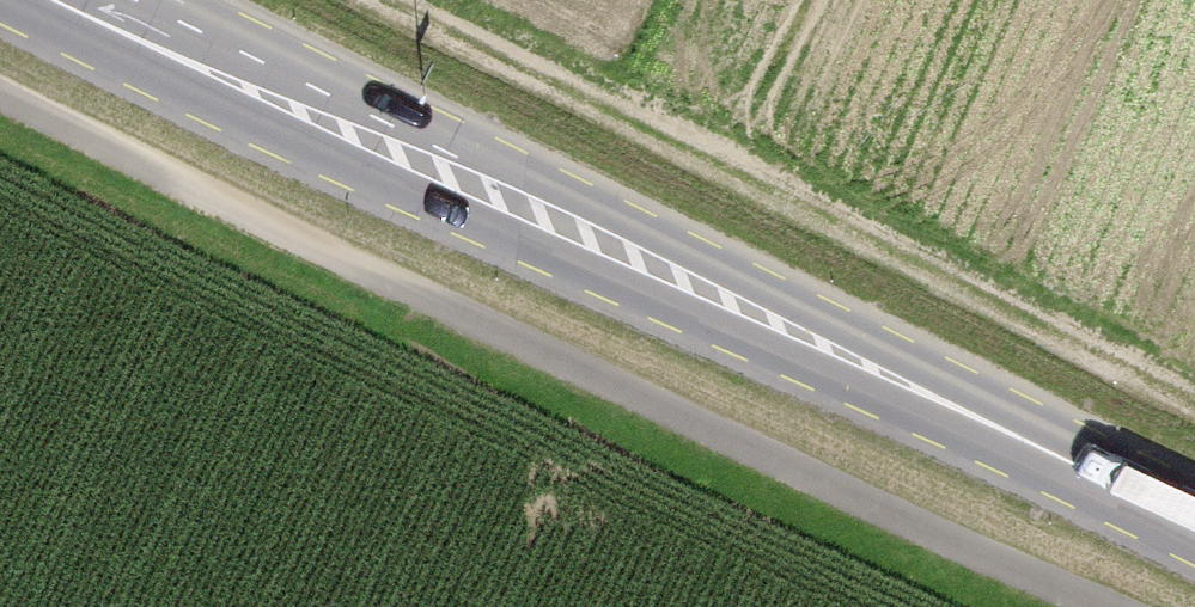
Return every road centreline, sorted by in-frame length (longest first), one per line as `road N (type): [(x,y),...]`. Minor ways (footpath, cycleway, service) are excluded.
road 1 (primary): [(61,0),(1194,524)]
road 2 (track): [(1194,413),(376,0)]

